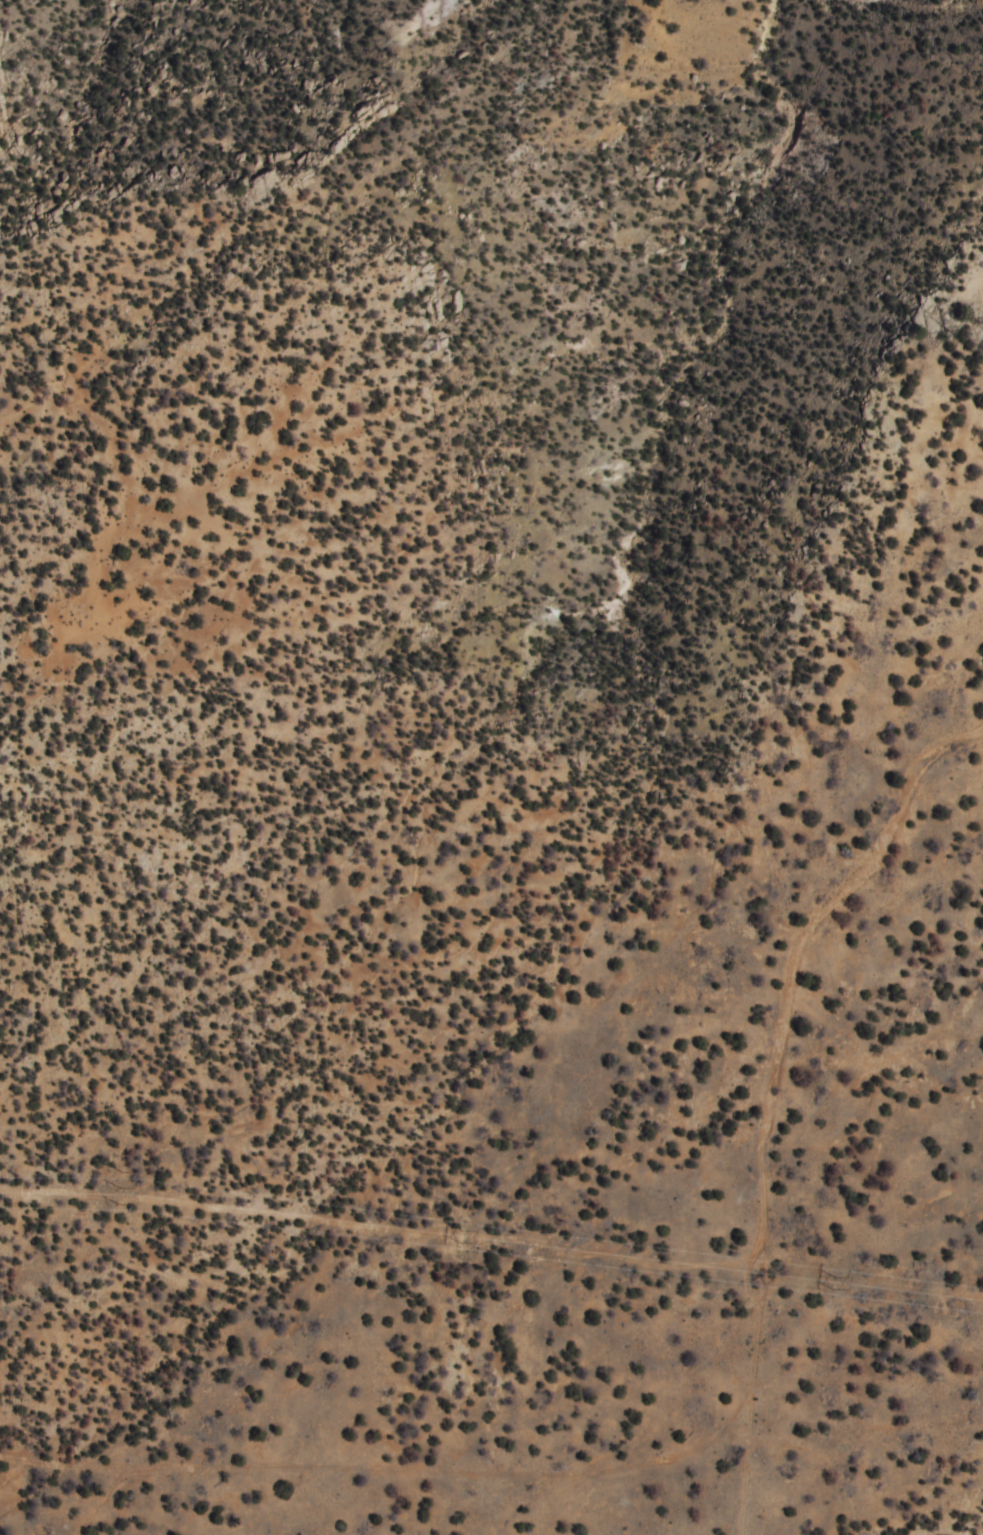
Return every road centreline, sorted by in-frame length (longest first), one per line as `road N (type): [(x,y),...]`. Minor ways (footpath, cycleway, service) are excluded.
road 1 (track): [(0,1488),(246,1531),(762,1500)]
road 2 (track): [(982,794),(940,835),(862,1008),(762,1500)]

